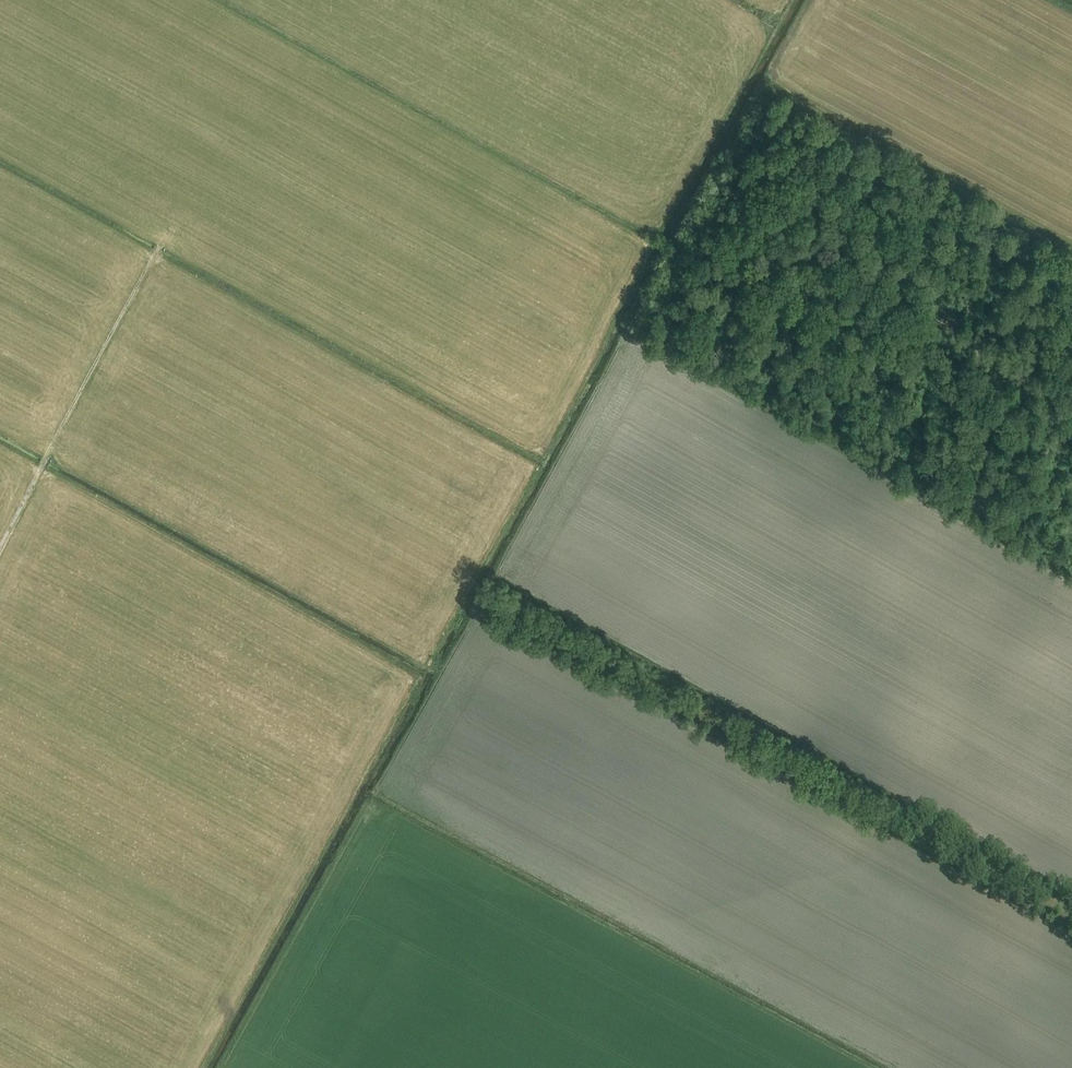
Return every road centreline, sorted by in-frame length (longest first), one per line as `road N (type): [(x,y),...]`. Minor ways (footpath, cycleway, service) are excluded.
road 1 (track): [(484,591),(1071,916)]
road 2 (track): [(160,245),(0,544)]

